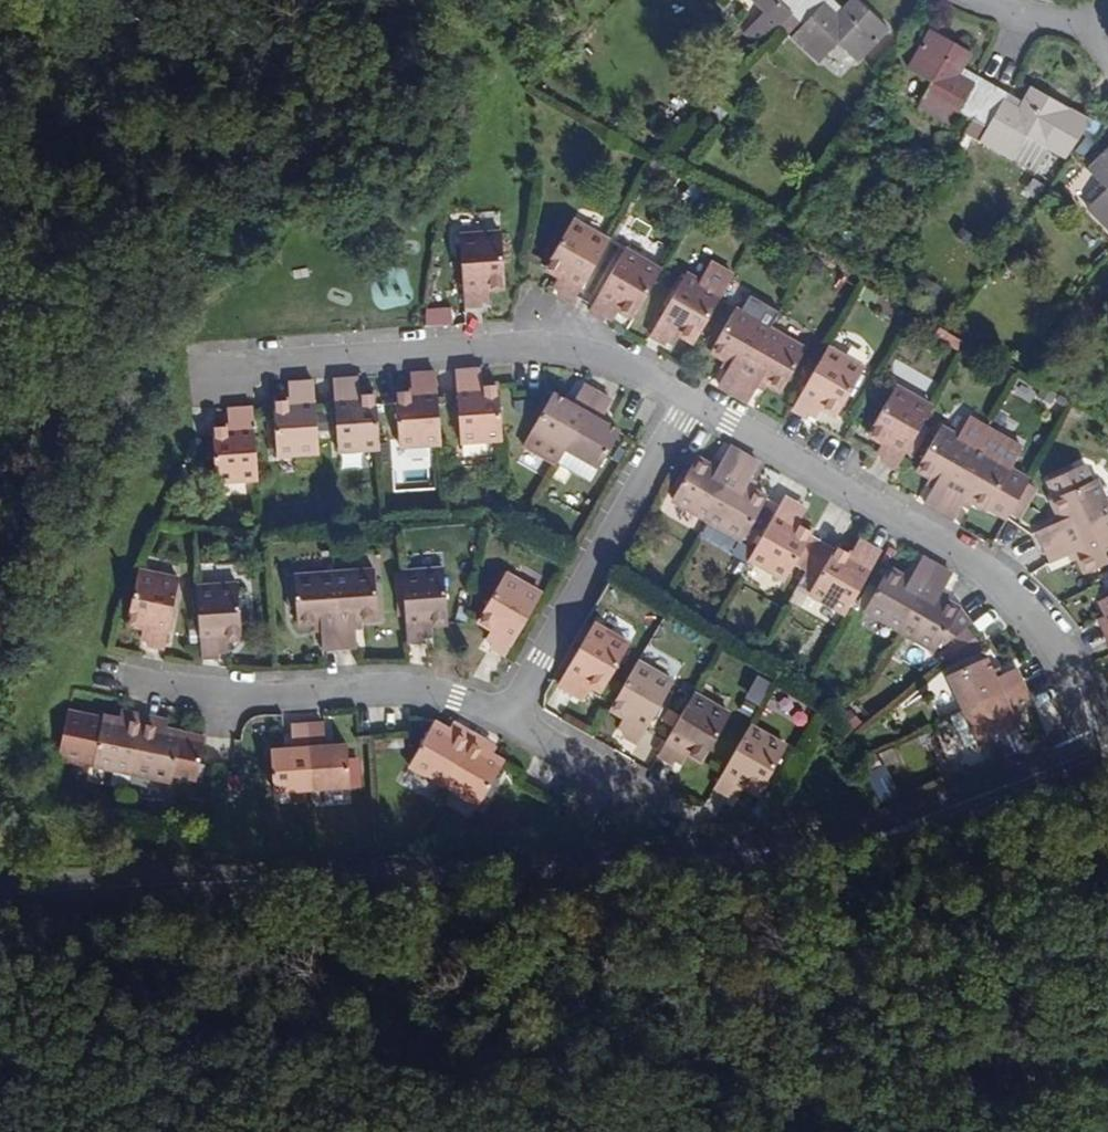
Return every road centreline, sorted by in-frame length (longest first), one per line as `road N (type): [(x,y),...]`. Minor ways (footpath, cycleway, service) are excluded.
road 1 (tertiary): [(1107,746),(949,811),(862,836),(505,893),(439,899),(69,869),(0,872)]
road 2 (residential): [(1107,736),(1041,621),(1001,584),(694,399)]
road 3 (residential): [(694,399),(639,368),(556,348),(218,366)]
road 4 (residential): [(509,718),(418,689),(281,695),(113,677)]
road 5 (residential): [(694,399),(509,718)]
road 6 (residential): [(677,823),(509,718)]

